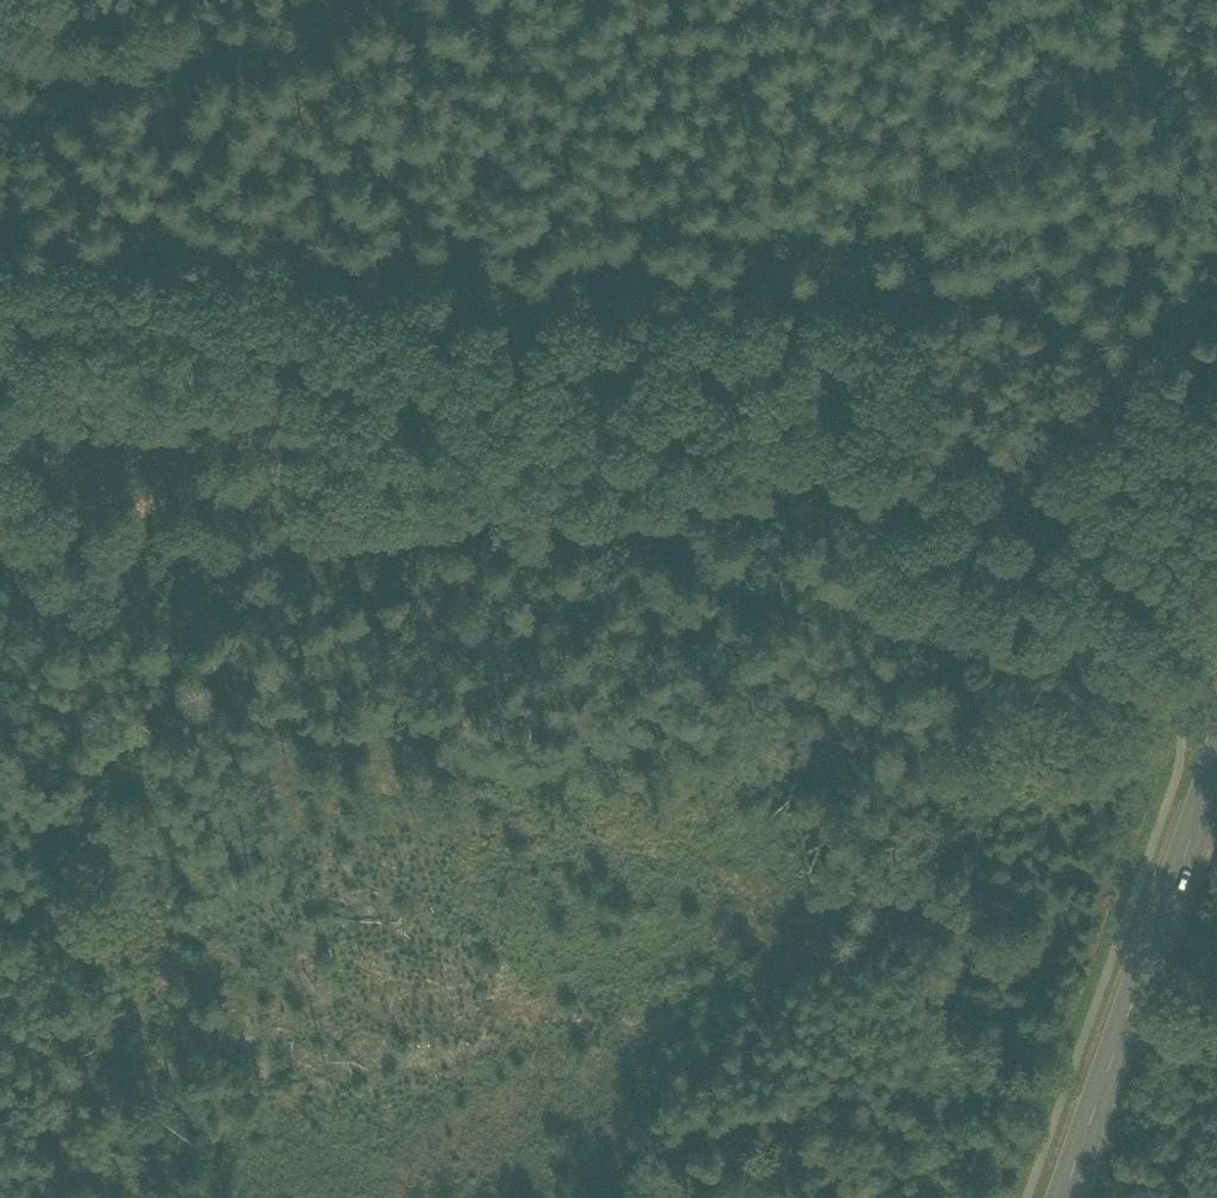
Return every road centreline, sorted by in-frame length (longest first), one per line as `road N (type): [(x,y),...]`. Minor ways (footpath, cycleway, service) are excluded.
road 1 (primary): [(1063,1197),(1216,764)]

